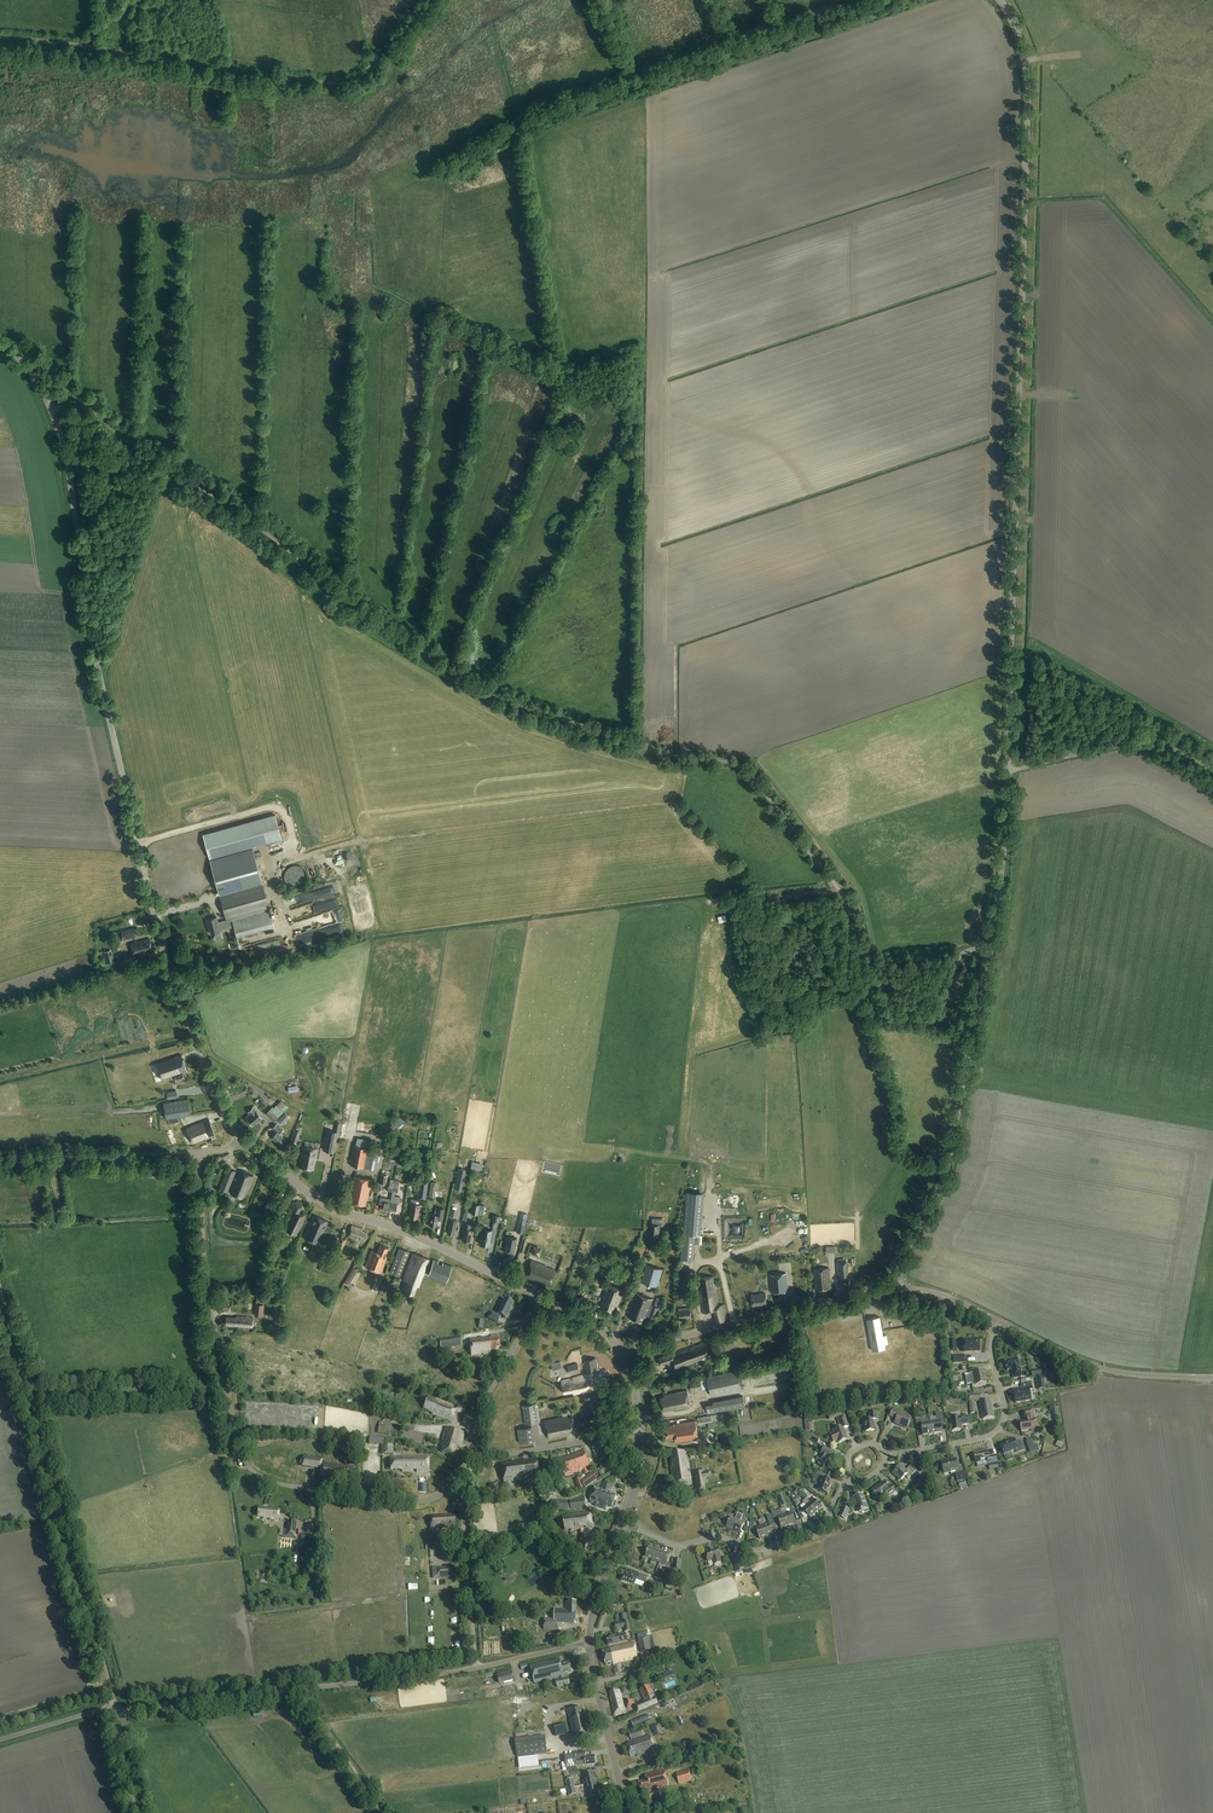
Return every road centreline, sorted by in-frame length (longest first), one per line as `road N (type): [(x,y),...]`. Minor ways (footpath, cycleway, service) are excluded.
road 1 (tertiary): [(899,1287),(903,1255),(949,1155),(1005,825),(1027,108),(1025,61),(999,0)]
road 2 (tertiary): [(241,1137),(201,1059),(163,941),(94,650),(64,448),(42,391),(0,342)]
road 3 (track): [(946,1024),(880,1009),(841,897),(743,768),(648,750),(454,674)]
road 4 (track): [(454,674),(89,408),(74,402),(52,410)]
road 5 (track): [(0,36),(343,83),(361,76),(428,0)]
road 6 (track): [(515,151),(519,131),(553,112),(859,11)]
road 7 (unclassified): [(476,1668),(115,1709)]
road 8 (tertiary): [(542,1299),(420,1239),(330,1208),(241,1137)]
road 9 (track): [(115,1709),(32,1392)]
road 10 (residential): [(227,1390),(241,1458),(269,1480),(412,1501),(449,1490)]
road 11 (tertiary): [(627,1355),(899,1287)]
road 12 (residential): [(624,1523),(677,1546),(722,1537),(758,1550),(827,1521),(845,1482)]
road 13 (residential): [(227,1390),(208,1292),(200,1153)]
road 14 (residential): [(885,1455),(984,1438),(999,1427),(1004,1408),(991,1349),(998,1322)]
road 15 (track): [(1212,772),(1155,745),(1007,771)]
road 16 (track): [(139,844),(274,807),(293,853),(274,858)]
road 17 (unclassified): [(200,1153),(0,1160)]
road 18 (track): [(32,1392),(227,1390)]
road 19 (residential): [(476,1668),(463,1510),(449,1490)]
road 20 (residential): [(467,1453),(499,1455),(641,1432)]
road 21 (tertiary): [(628,1812),(588,1643)]
road 22 (residential): [(467,1453),(478,1412),(542,1299)]
road 23 (tertiary): [(588,1643),(624,1523)]

